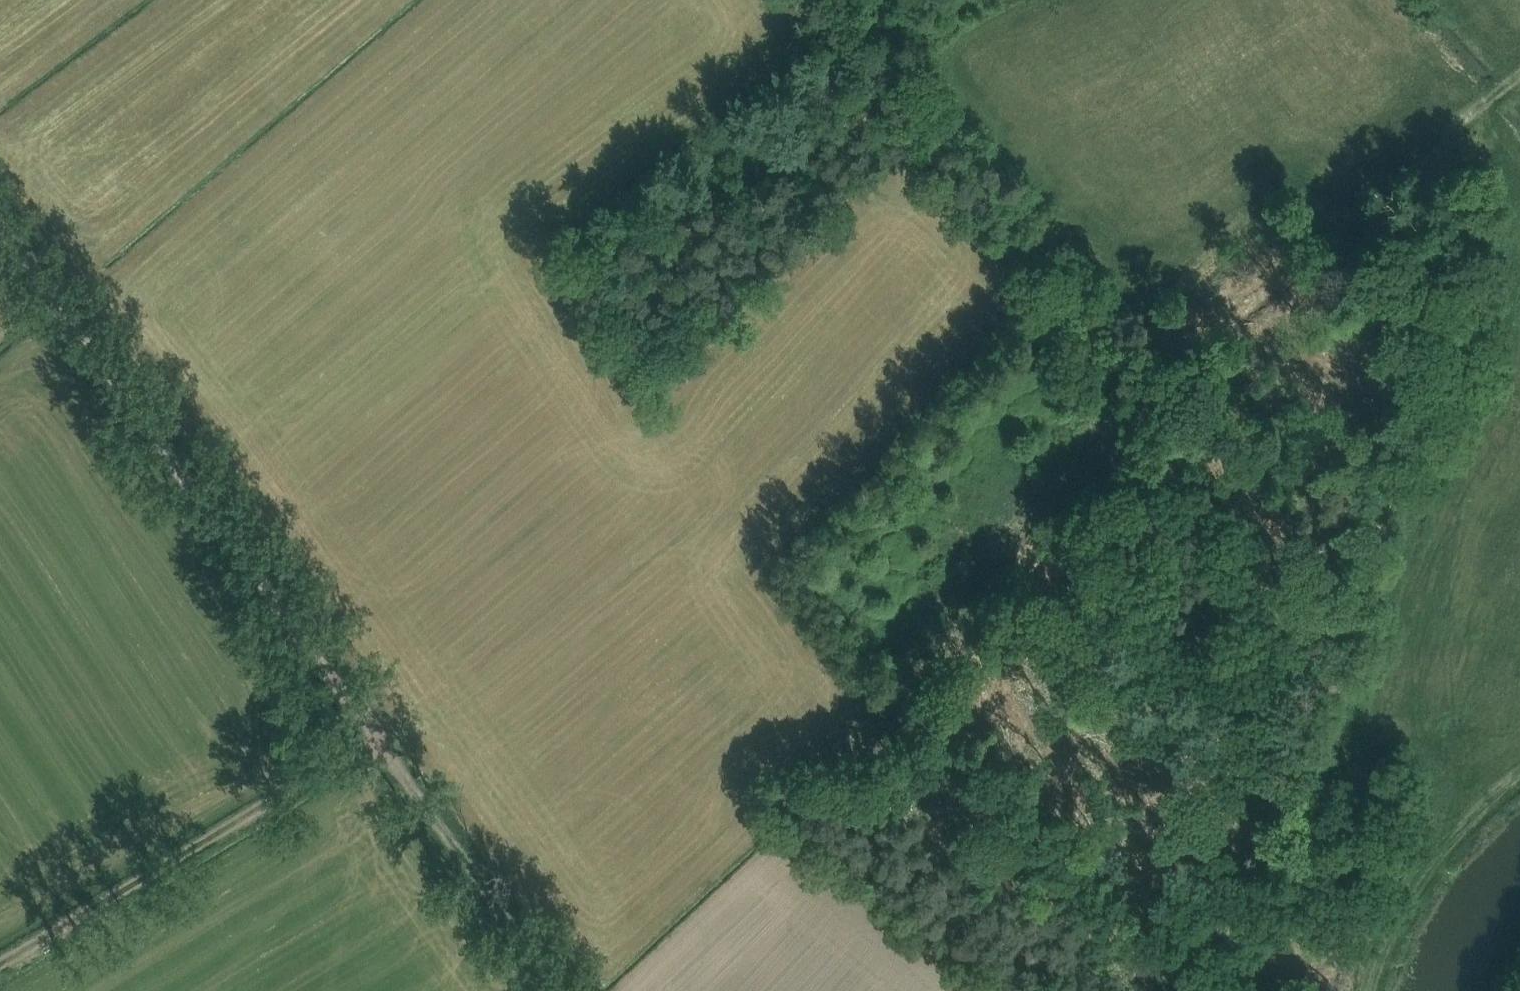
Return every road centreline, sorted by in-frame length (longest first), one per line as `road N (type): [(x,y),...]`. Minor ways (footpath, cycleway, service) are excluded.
road 1 (track): [(1519,774),(1492,795),(1380,930),(1366,990)]

